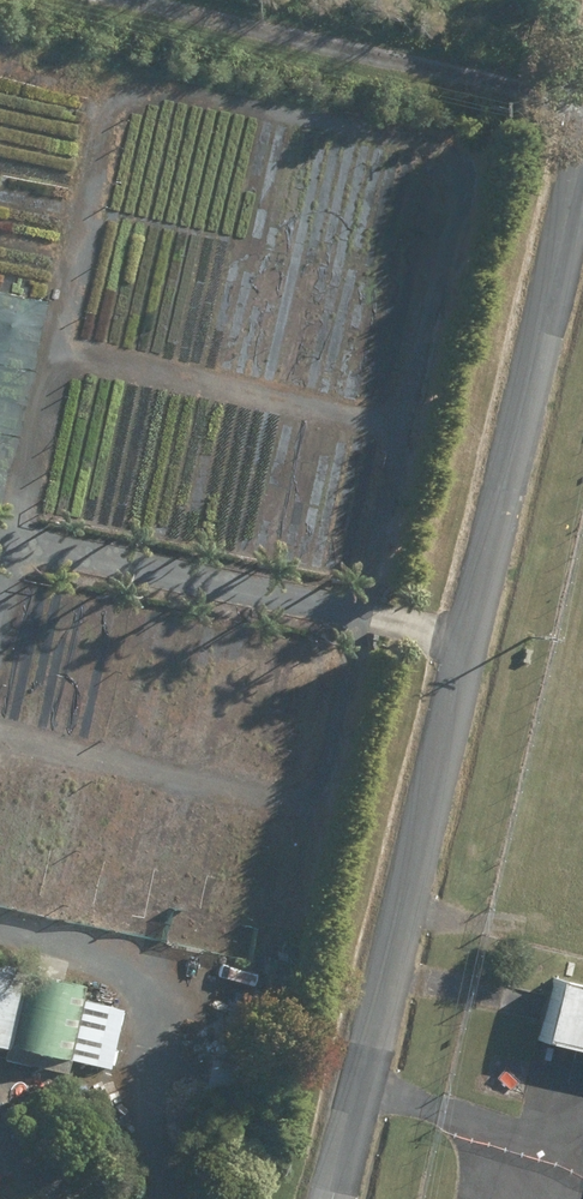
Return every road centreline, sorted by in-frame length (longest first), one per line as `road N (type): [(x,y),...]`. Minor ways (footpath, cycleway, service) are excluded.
road 1 (track): [(470,163),(267,977),(235,985),(92,951)]
road 2 (unclassified): [(582,171),(341,1153)]
road 3 (track): [(0,608),(120,99)]
road 4 (track): [(467,637),(0,531)]
road 5 (track): [(582,103),(151,0)]
road 6 (track): [(176,1198),(164,1068),(135,1003),(92,951),(0,930)]
road 7 (track): [(60,353),(404,425)]
road 8 (track): [(309,808),(0,738)]

